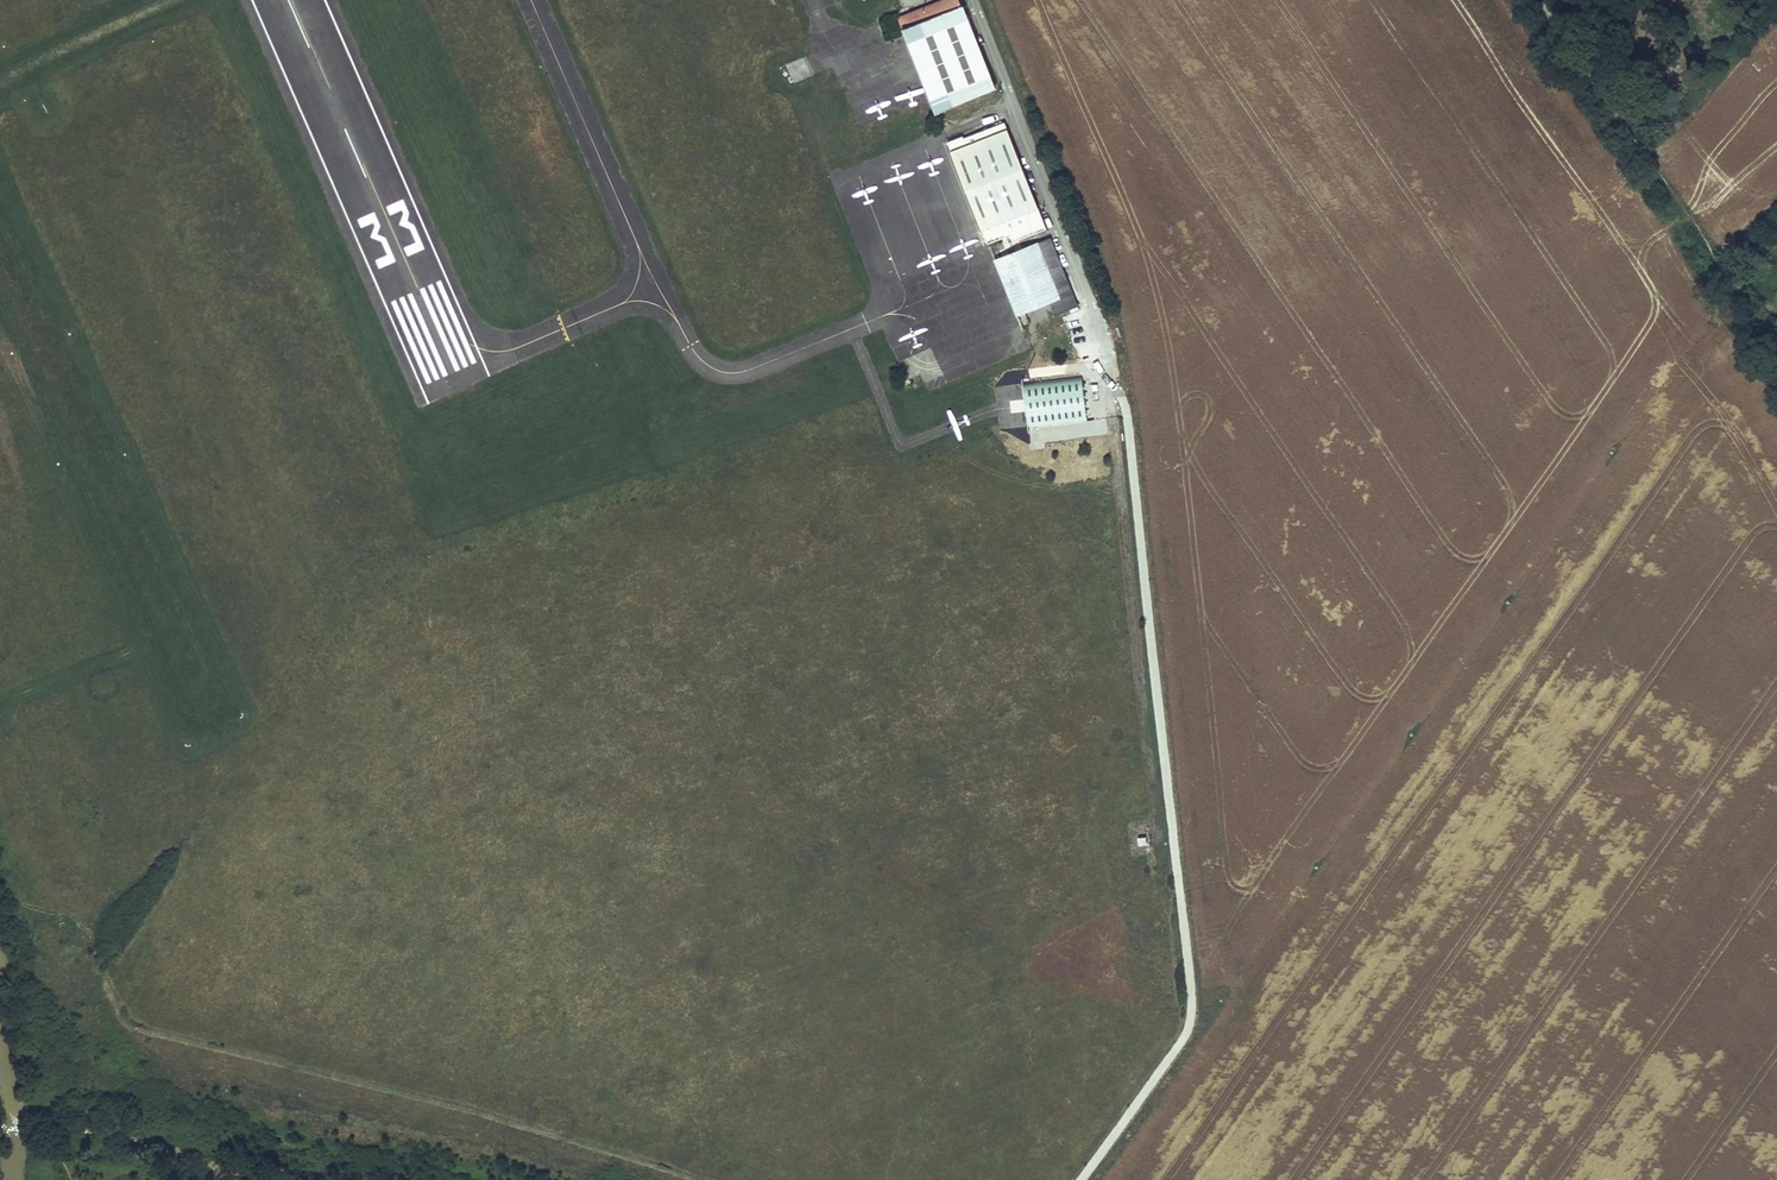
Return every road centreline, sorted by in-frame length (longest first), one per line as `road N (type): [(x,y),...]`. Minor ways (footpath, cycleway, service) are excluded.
road 1 (unclassified): [(1112,419),(1098,324),(972,0)]
road 2 (track): [(1776,355),(1539,0)]

